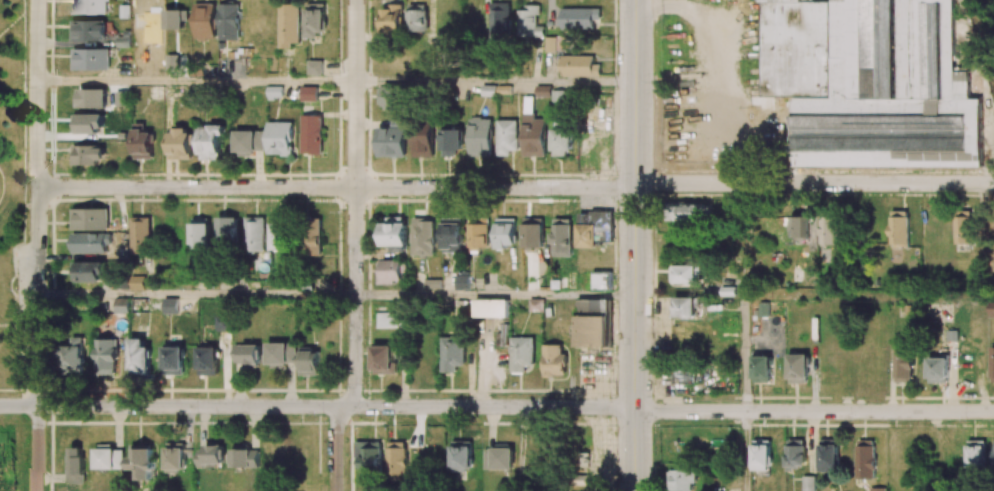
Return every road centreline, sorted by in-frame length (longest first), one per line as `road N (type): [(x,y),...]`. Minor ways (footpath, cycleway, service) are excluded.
road 1 (residential): [(993,413),(0,407)]
road 2 (residential): [(636,186),(39,188)]
road 3 (residential): [(336,490),(336,432),(355,388),(356,0)]
road 4 (secondary): [(635,490),(637,0)]
road 5 (residential): [(38,490),(40,0)]
road 6 (residential): [(993,184),(636,186)]

